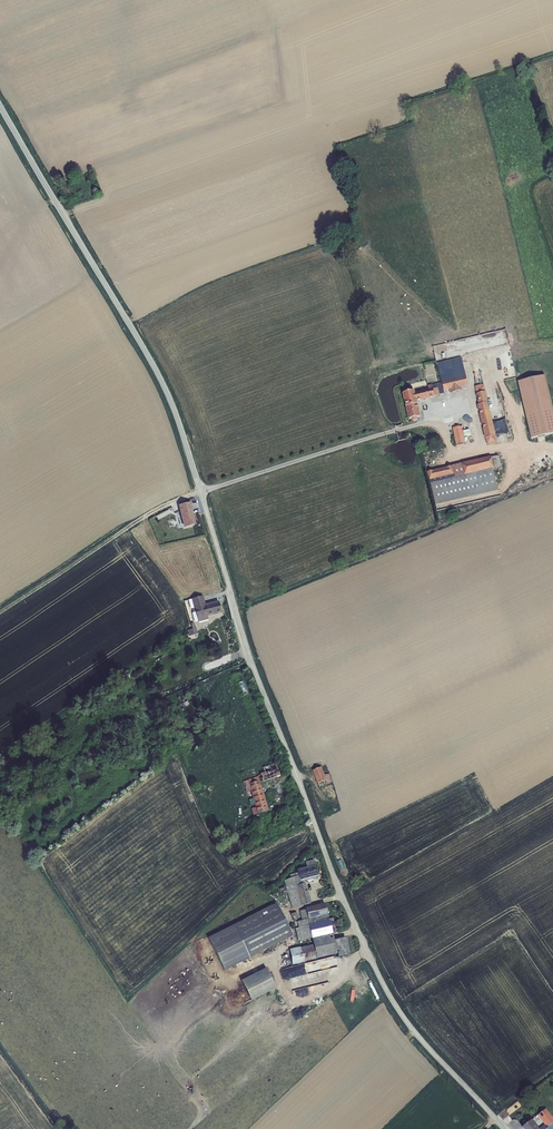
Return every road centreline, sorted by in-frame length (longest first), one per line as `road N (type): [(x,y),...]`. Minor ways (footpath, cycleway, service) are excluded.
road 1 (unclassified): [(505,1128),(419,1037),(375,967),(251,659),(172,403),(0,105)]
road 2 (track): [(201,492),(151,512),(0,612)]

